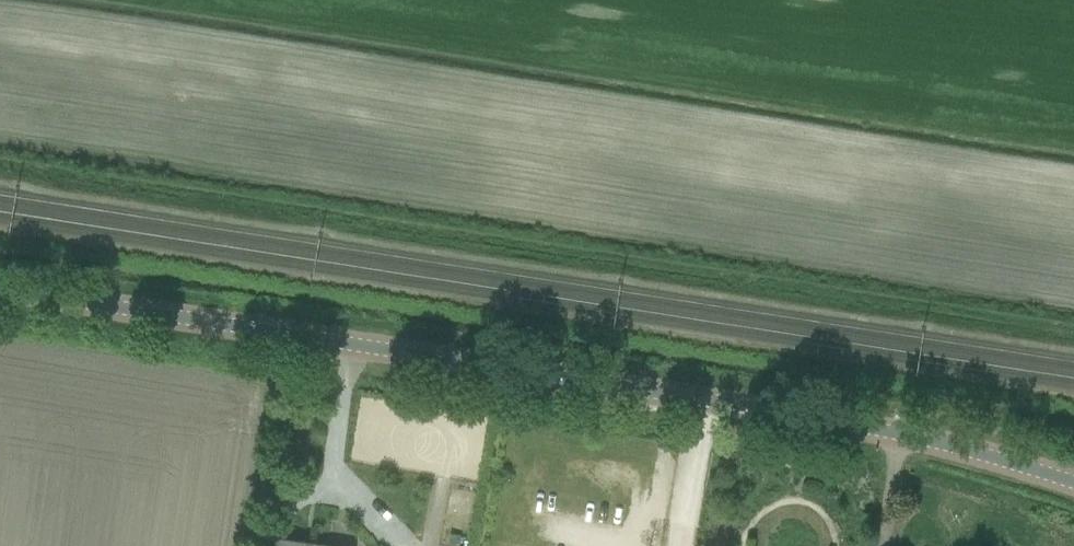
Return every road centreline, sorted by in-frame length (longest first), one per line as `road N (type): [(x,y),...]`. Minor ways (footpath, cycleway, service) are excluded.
road 1 (tertiary): [(1073,482),(867,424),(0,288)]

